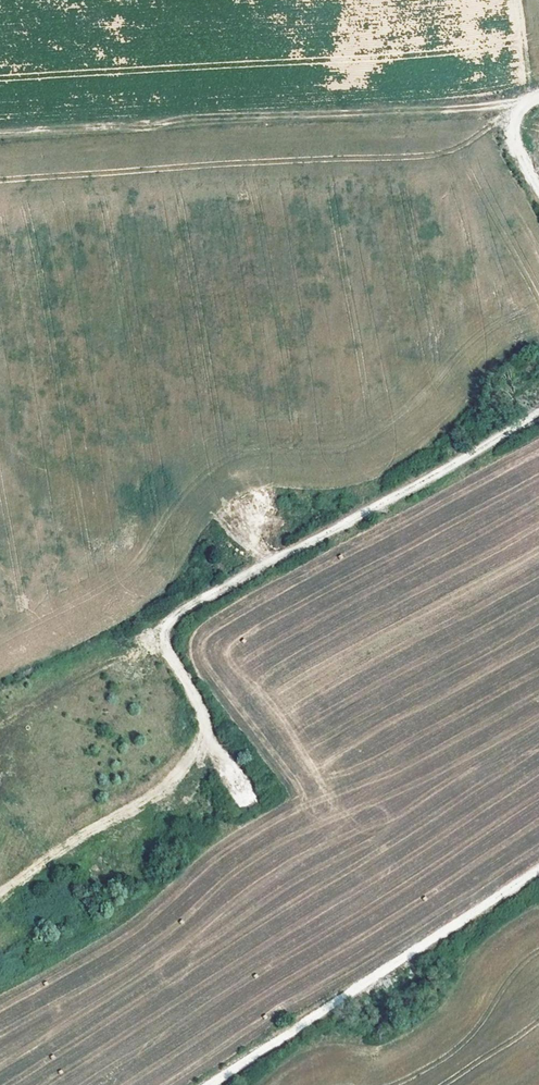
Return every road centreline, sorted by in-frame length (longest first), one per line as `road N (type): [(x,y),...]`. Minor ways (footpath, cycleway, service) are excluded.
road 1 (track): [(538,424),(185,609),(161,639),(200,706),(199,753),(0,906)]
road 2 (track): [(0,136),(538,99)]
road 3 (track): [(213,1084),(538,871)]

